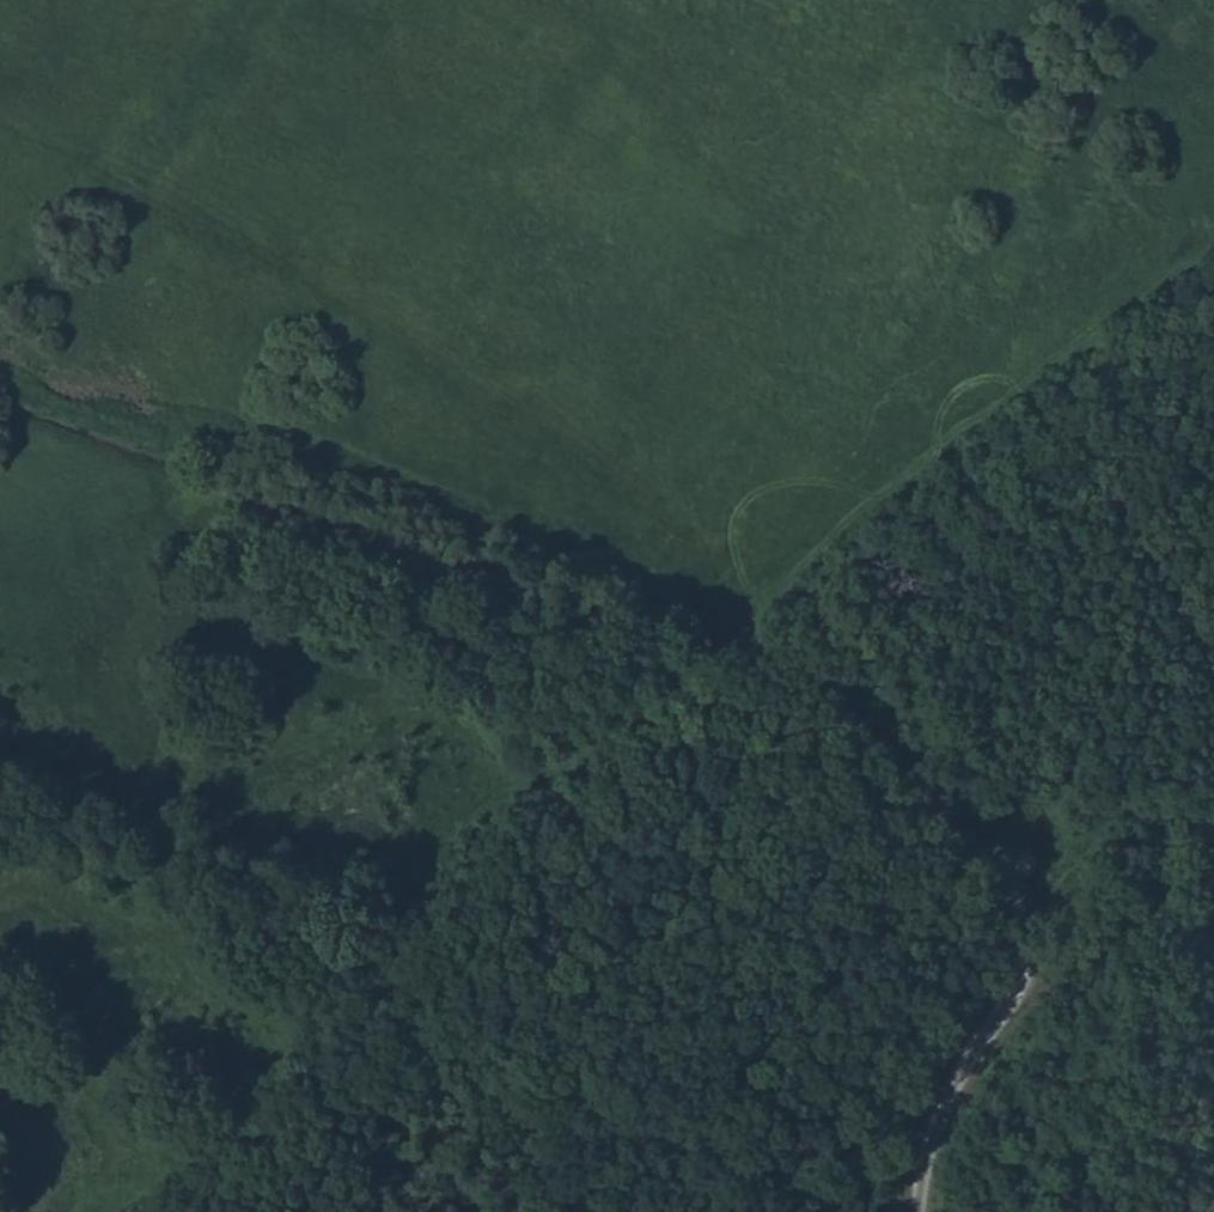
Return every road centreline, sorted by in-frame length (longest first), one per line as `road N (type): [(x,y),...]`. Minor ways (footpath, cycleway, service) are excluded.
road 1 (unclassified): [(838,688),(1063,929),(955,1095),(921,1184),(921,1211)]

